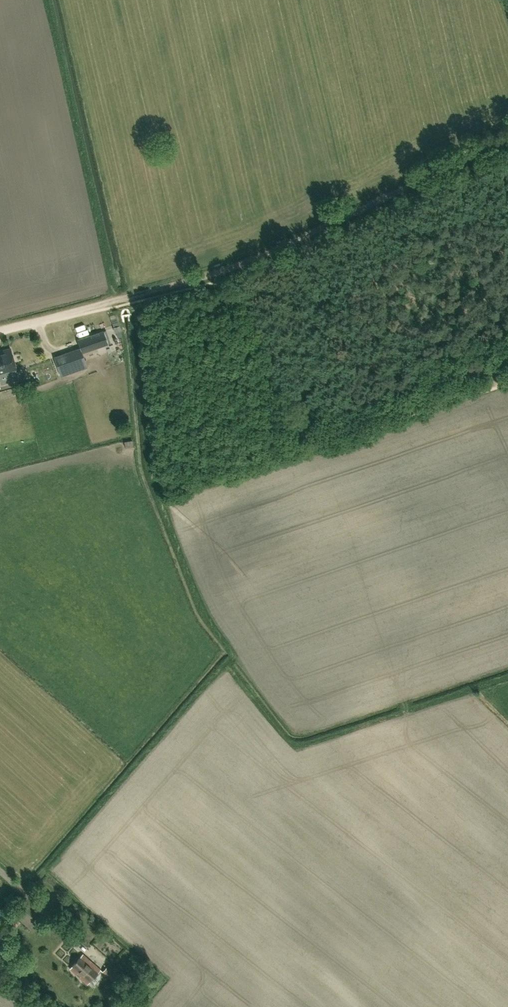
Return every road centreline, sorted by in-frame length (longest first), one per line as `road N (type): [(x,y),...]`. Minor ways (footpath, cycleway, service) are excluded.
road 1 (track): [(0,330),(218,273),(507,139)]

